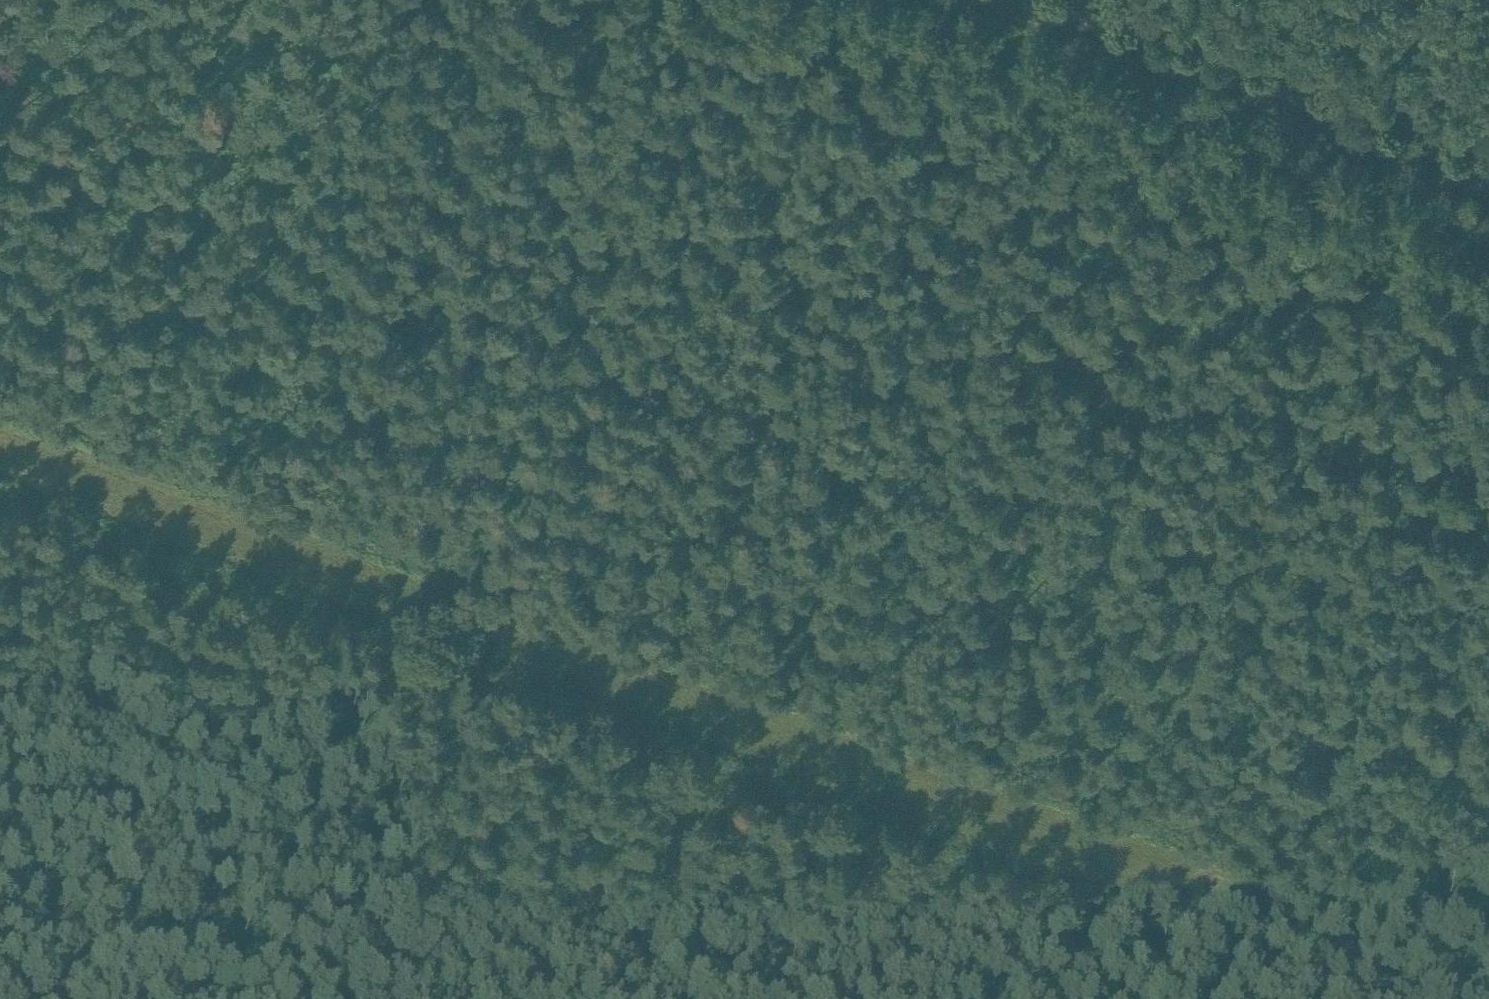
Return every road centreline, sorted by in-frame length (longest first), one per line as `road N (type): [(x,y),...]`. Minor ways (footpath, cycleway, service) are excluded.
road 1 (track): [(1220,998),(1488,323)]
road 2 (track): [(1488,170),(1047,0)]

